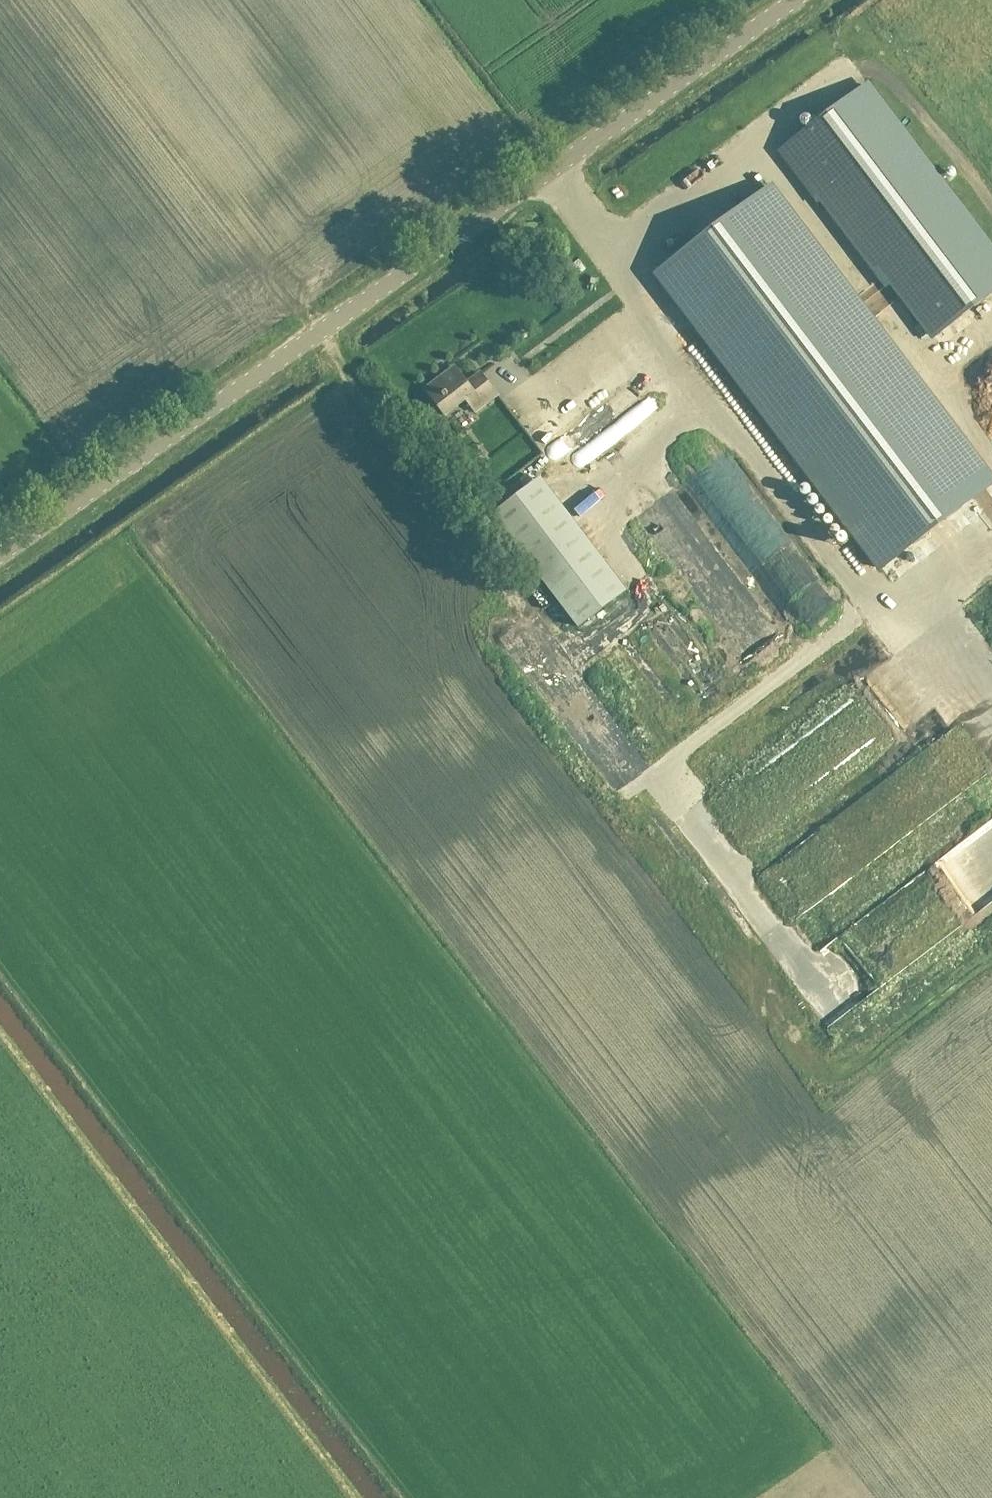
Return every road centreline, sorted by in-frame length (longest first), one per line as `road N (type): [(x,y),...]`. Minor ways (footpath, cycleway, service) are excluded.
road 1 (unclassified): [(0,556),(790,0)]

